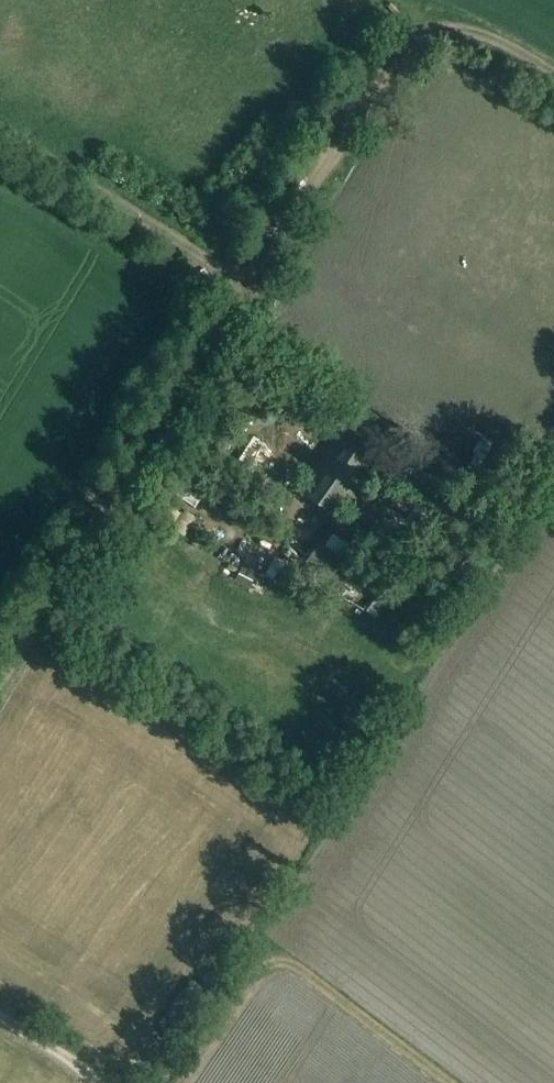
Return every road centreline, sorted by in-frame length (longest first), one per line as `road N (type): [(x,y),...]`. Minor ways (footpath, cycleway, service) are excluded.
road 1 (track): [(0,126),(244,284),(0,683)]
road 2 (track): [(244,284),(411,43),(439,30),(471,30),(553,75)]
road 3 (track): [(183,1082),(254,977),(281,965),(306,974),(450,1082)]

